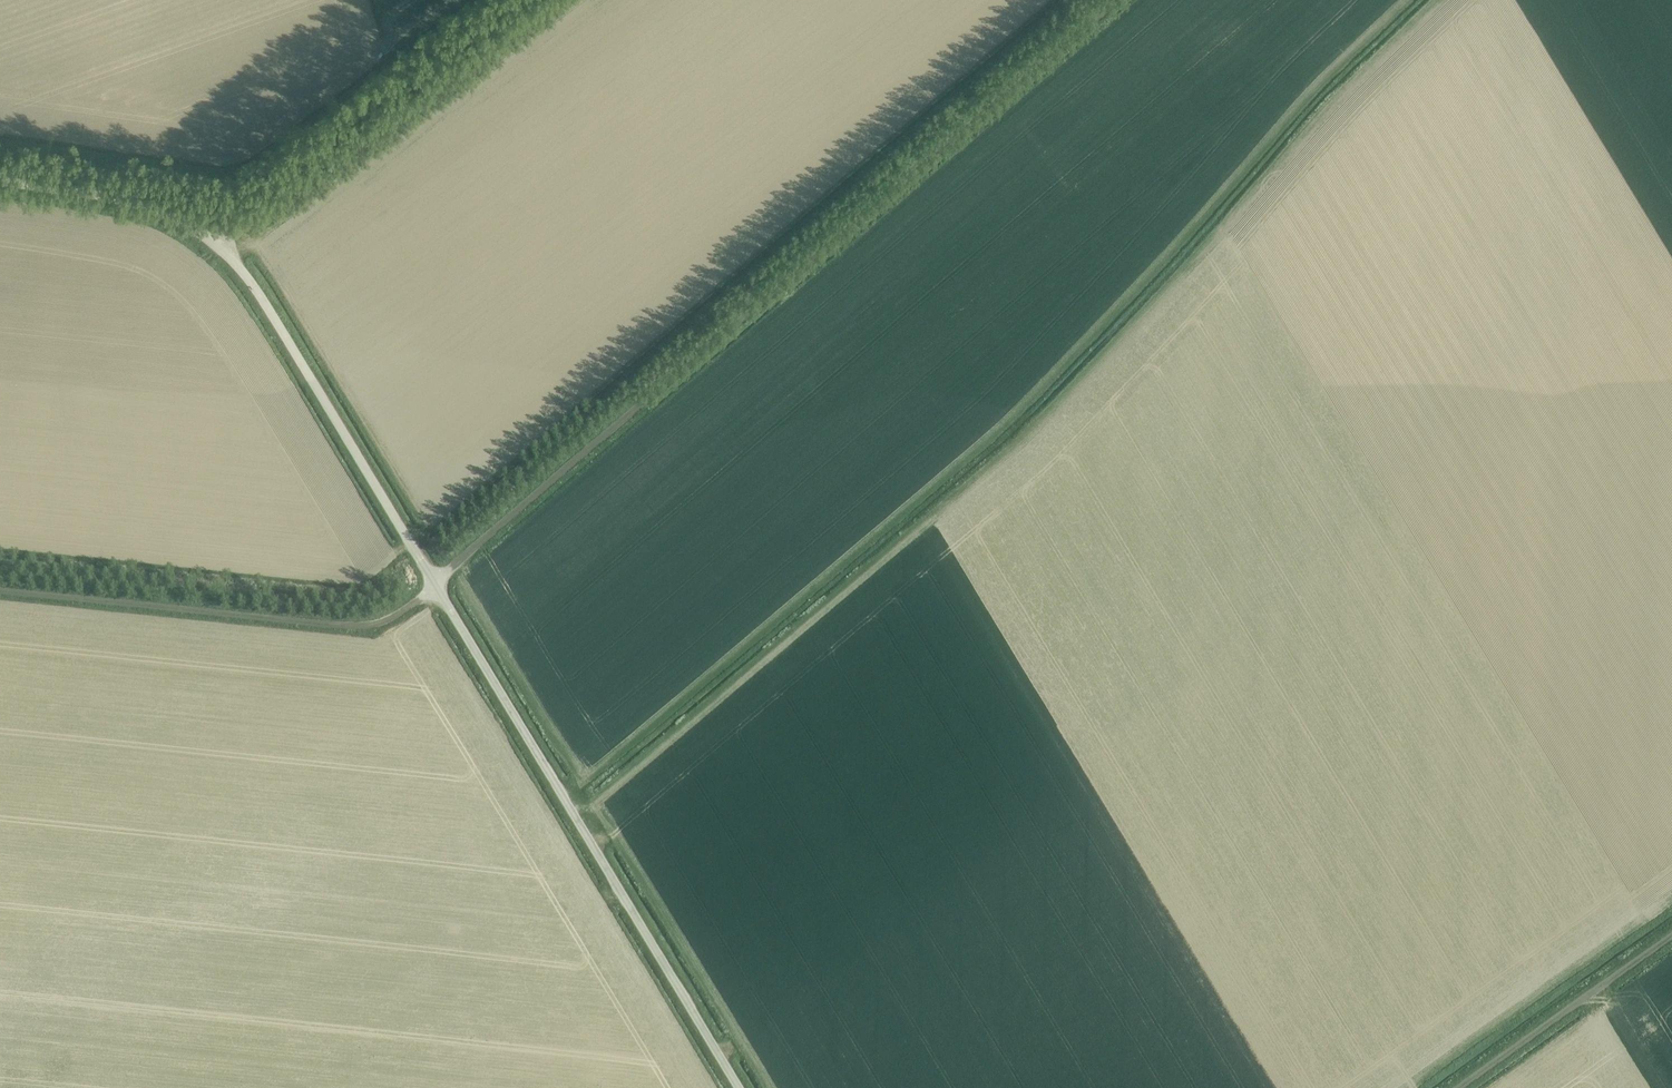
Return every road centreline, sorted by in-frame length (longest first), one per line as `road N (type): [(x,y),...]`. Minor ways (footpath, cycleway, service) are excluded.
road 1 (unclassified): [(739,1087),(248,279),(207,239),(152,209),(0,182)]
road 2 (track): [(1115,0),(434,583)]
road 3 (track): [(0,591),(345,625),(385,620),(434,583)]
road 4 (track): [(1671,938),(1463,1087)]

